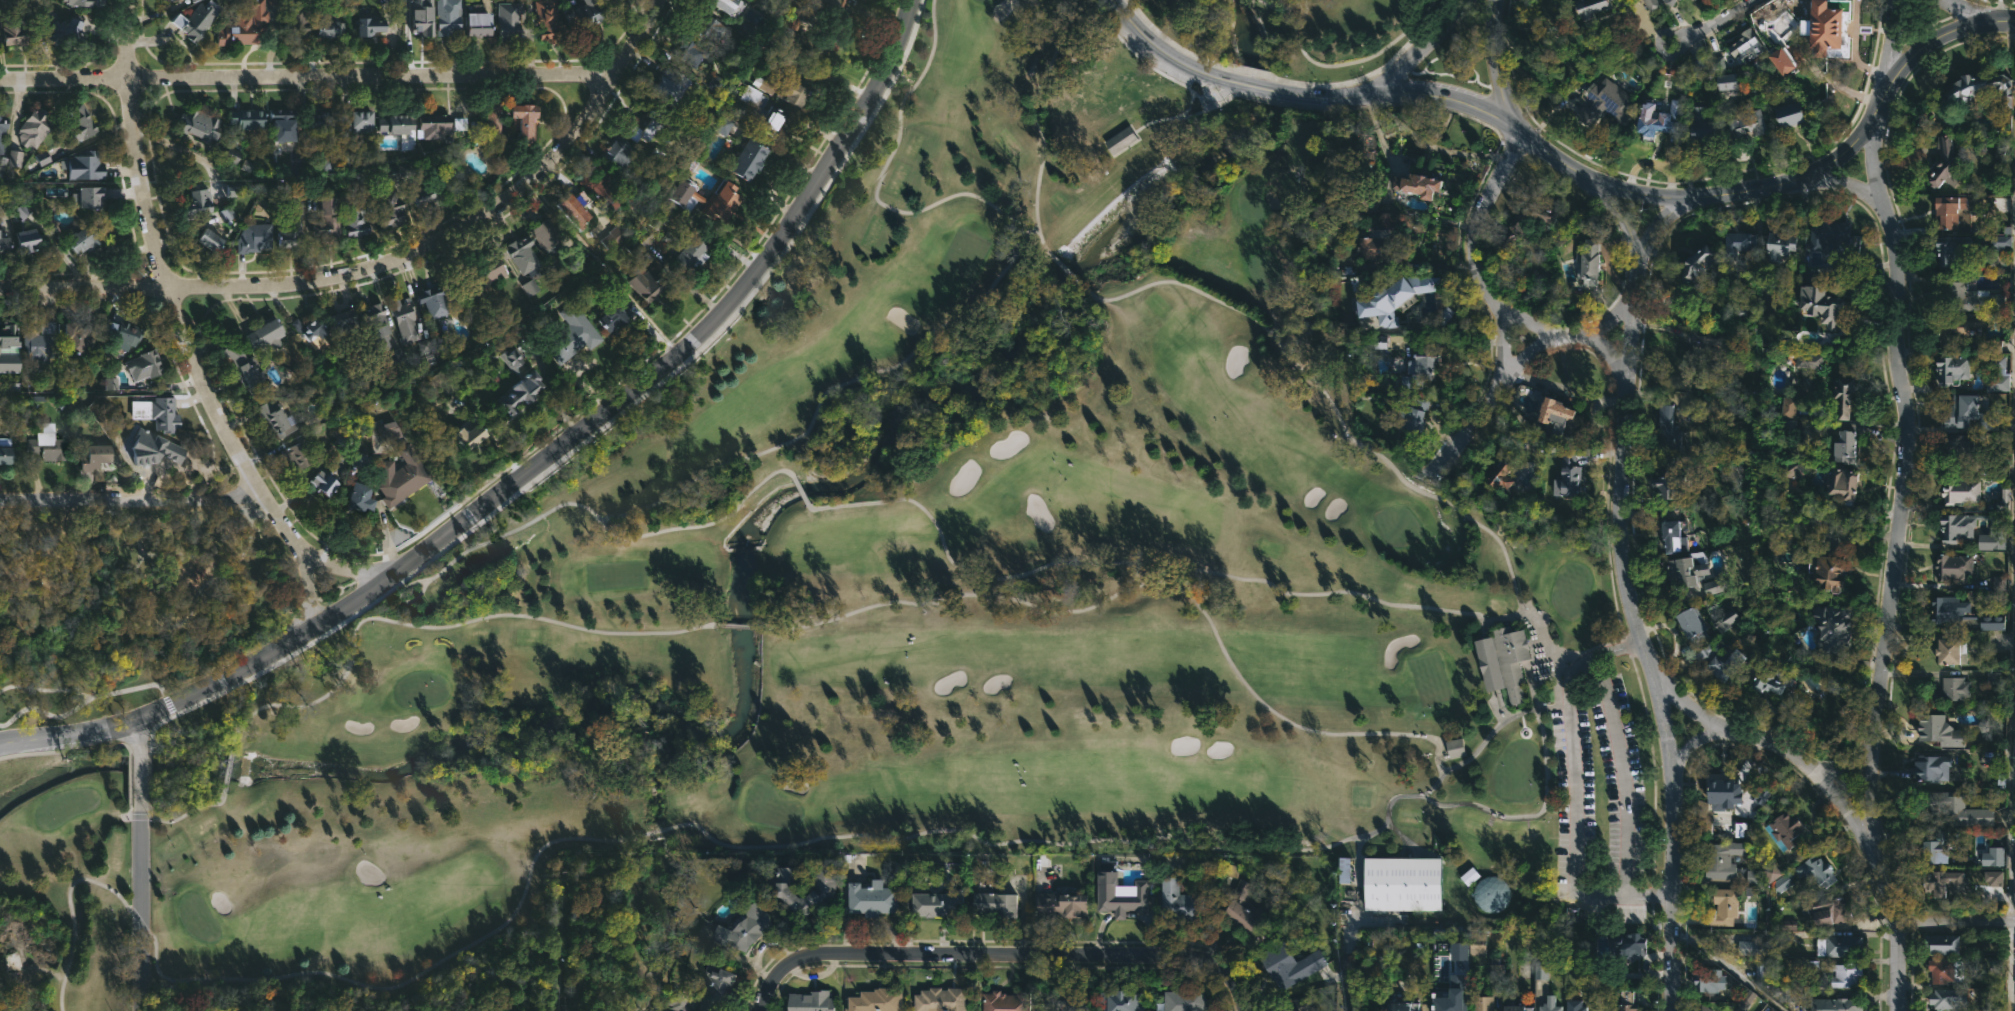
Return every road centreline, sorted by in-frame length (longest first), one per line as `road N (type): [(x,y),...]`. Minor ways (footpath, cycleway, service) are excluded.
road 1 (residential): [(1668,1010),(1665,733),(1624,591),(1616,532),(1623,379),(1651,195)]
road 2 (tertiary): [(2014,24),(1949,39),(1916,59),(1847,149),(1807,176),(1699,200),(1596,182),(1506,123),(1461,107),(1277,92)]
road 3 (tertiary): [(397,576),(652,382),(750,288),(879,92),(916,0)]
road 4 (residential): [(657,0),(570,139),(523,197),(432,266),(360,278),(0,291)]
road 5 (residential): [(1903,1010),(1881,887),(1837,796),(1884,638),(1914,467),(1895,298)]
road 6 (residential): [(397,576),(335,568),(298,548),(207,401),(142,194),(132,137),(129,0)]
road 7 (residential): [(610,77),(0,80)]
road 8 (residential): [(1241,1010),(1210,956),(1190,949),(969,945),(866,952),(805,958),(765,988)]
road 9 (tertiary): [(397,576),(279,652),(136,718),(0,744)]
road 10 (residential): [(1434,478),(1499,382),(1498,304),(1472,256),(1473,241),(1521,132)]
road 11 (residential): [(262,497),(0,502)]
road 12 (residential): [(1837,796),(1783,751),(1732,731),(1690,744),(1670,786)]
road 13 (residential): [(141,1010),(141,810)]
road 14 (residential): [(1895,298),(1897,254),(1869,123)]
road 15 (residential): [(1498,304),(1553,338),(1602,344),(1623,379)]
road 16 (tertiary): [(1465,0),(1372,95)]
road 17 (tertiary): [(1506,123),(1485,26),(1492,0)]
road 18 (tertiary): [(1205,76),(1158,50),(1109,0)]
road 19 (residential): [(2014,921),(1891,921)]

